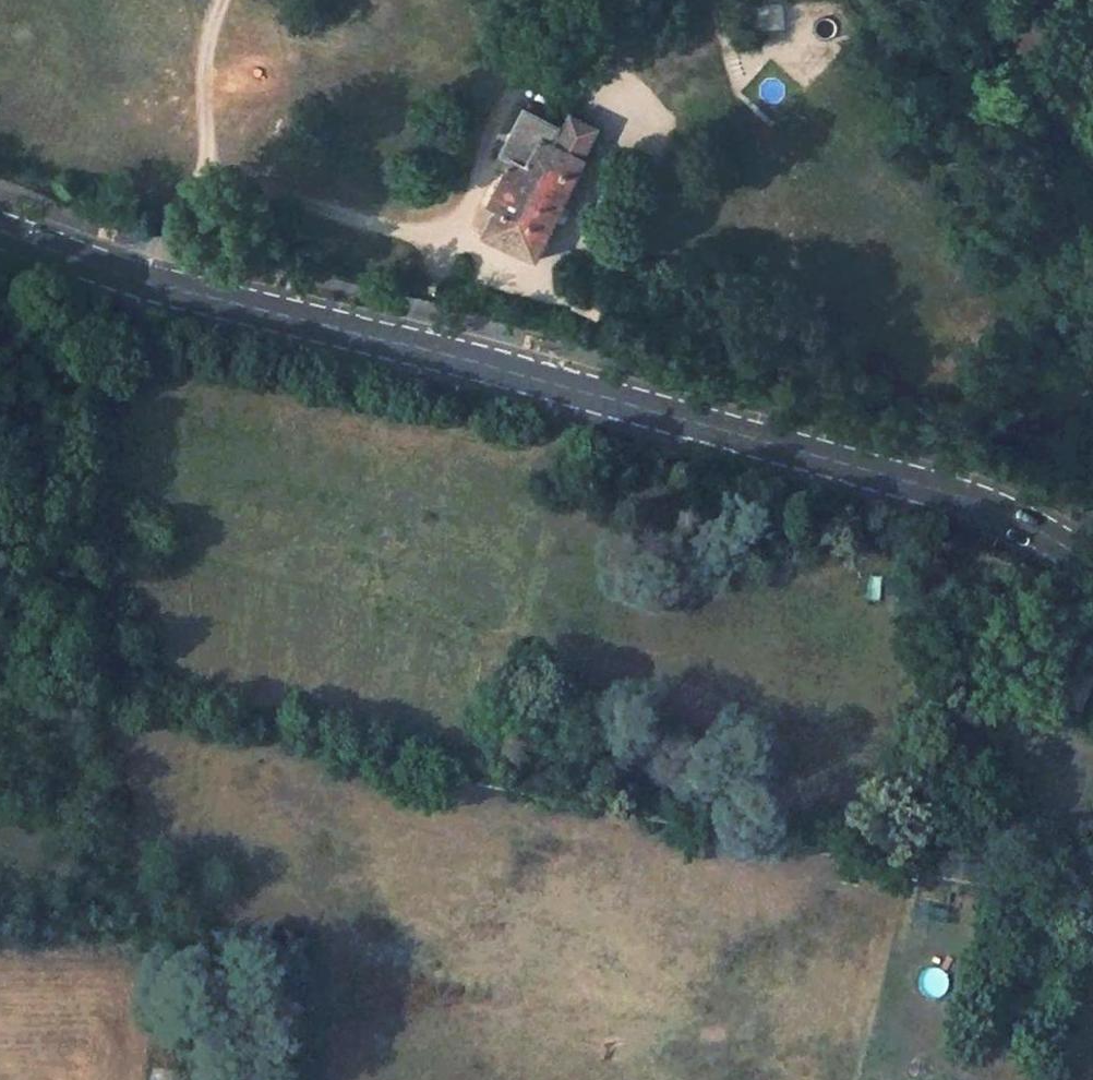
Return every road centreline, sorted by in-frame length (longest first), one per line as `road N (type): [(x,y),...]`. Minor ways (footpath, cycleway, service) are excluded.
road 1 (tertiary): [(1092,567),(955,498),(0,230)]
road 2 (track): [(221,0),(178,127),(179,168)]

